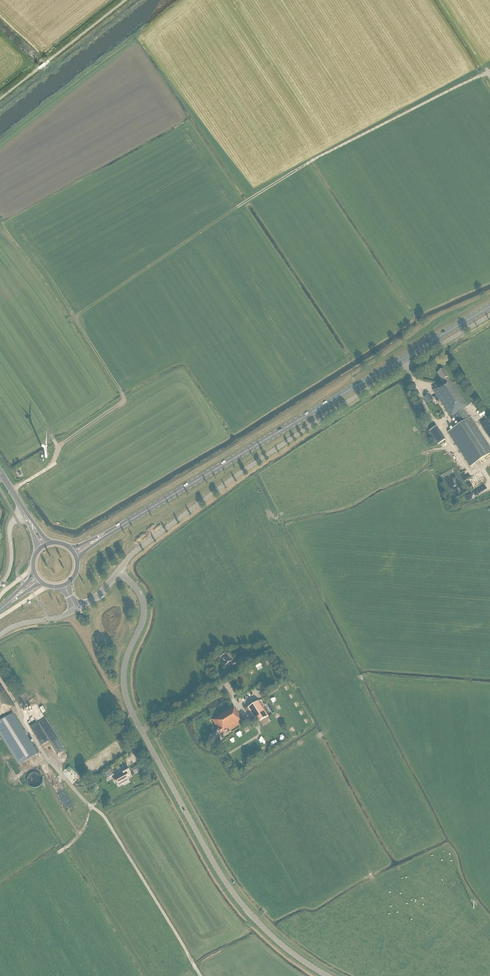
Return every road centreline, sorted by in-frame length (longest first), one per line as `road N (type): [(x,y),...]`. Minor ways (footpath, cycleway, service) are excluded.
road 1 (track): [(59,445),(124,401),(76,316),(310,161),(489,72)]
road 2 (tertiary): [(327,975),(239,901),(142,731),(124,681),(144,604),(119,571)]
road 3 (unclassified): [(119,571),(254,464),(489,315)]
road 4 (primary): [(112,531),(489,306)]

